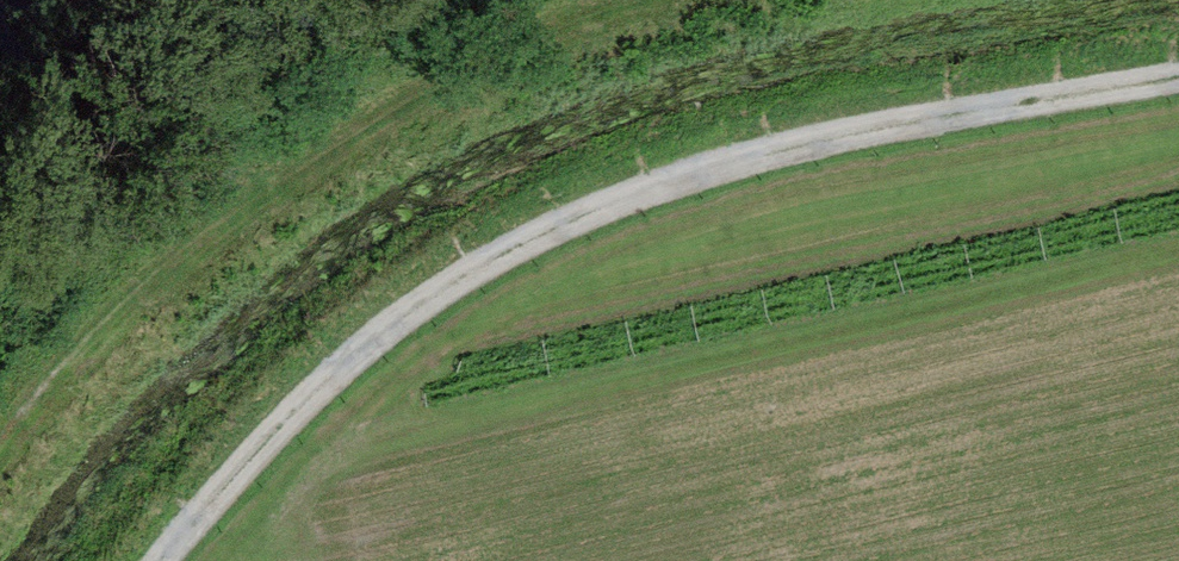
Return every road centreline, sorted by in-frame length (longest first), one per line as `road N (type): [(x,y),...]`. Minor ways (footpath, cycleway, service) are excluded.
road 1 (track): [(156,560),(348,358),(422,301),(591,213),(777,149),(1178,77)]
road 2 (track): [(0,519),(100,398),(444,126),(945,0)]

